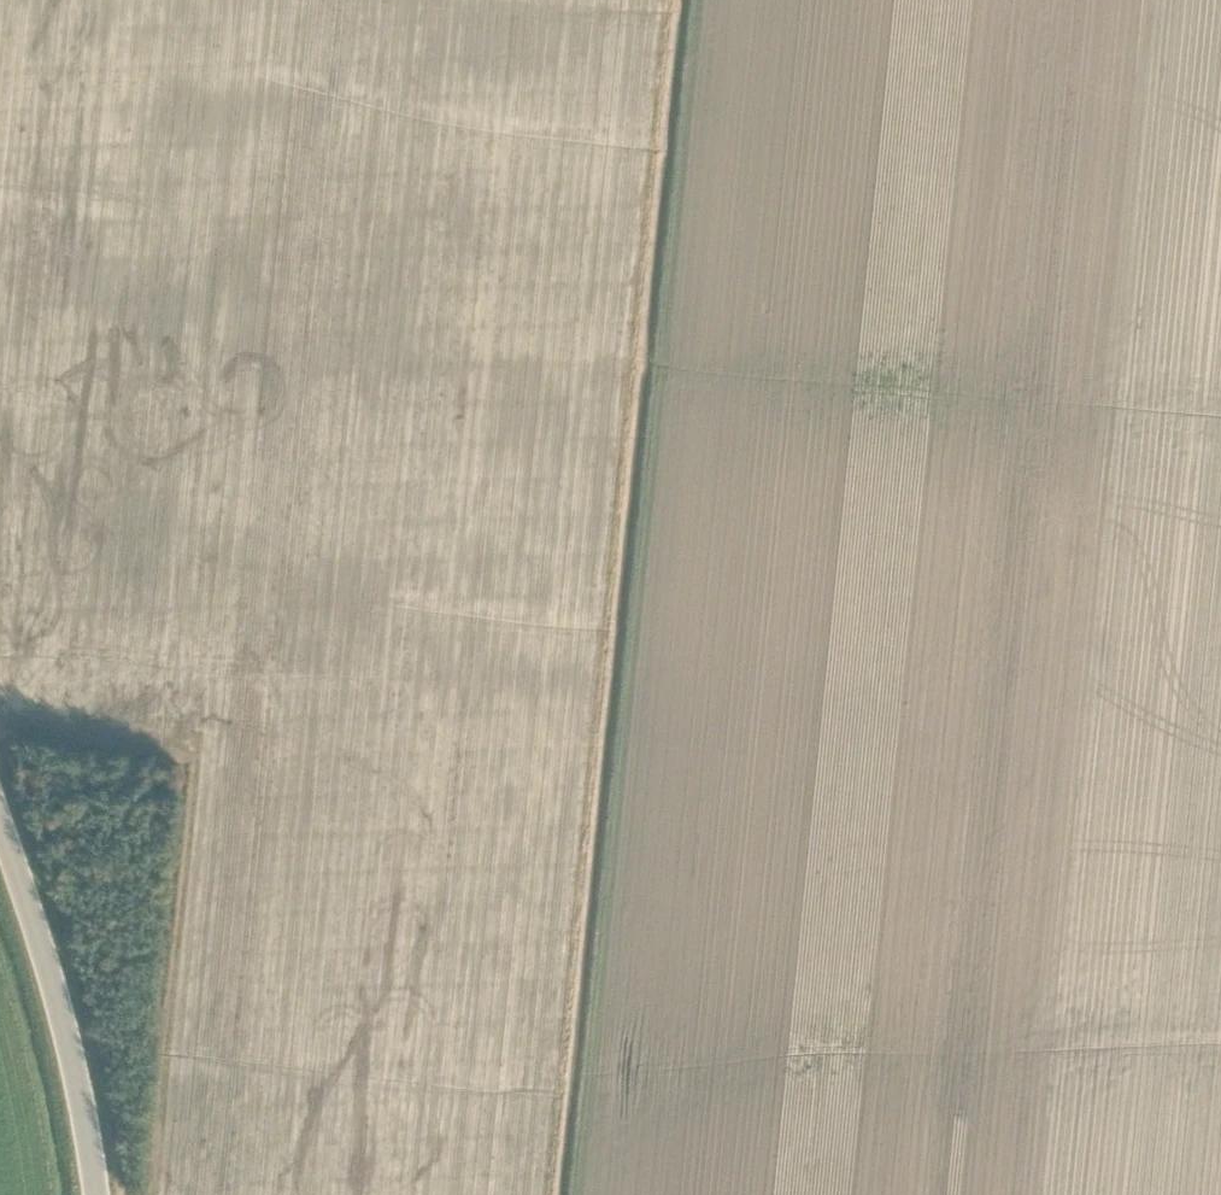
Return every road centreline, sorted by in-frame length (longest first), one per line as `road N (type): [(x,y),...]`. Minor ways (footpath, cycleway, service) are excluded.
road 1 (tertiary): [(93,1194),(82,1094),(0,835)]

